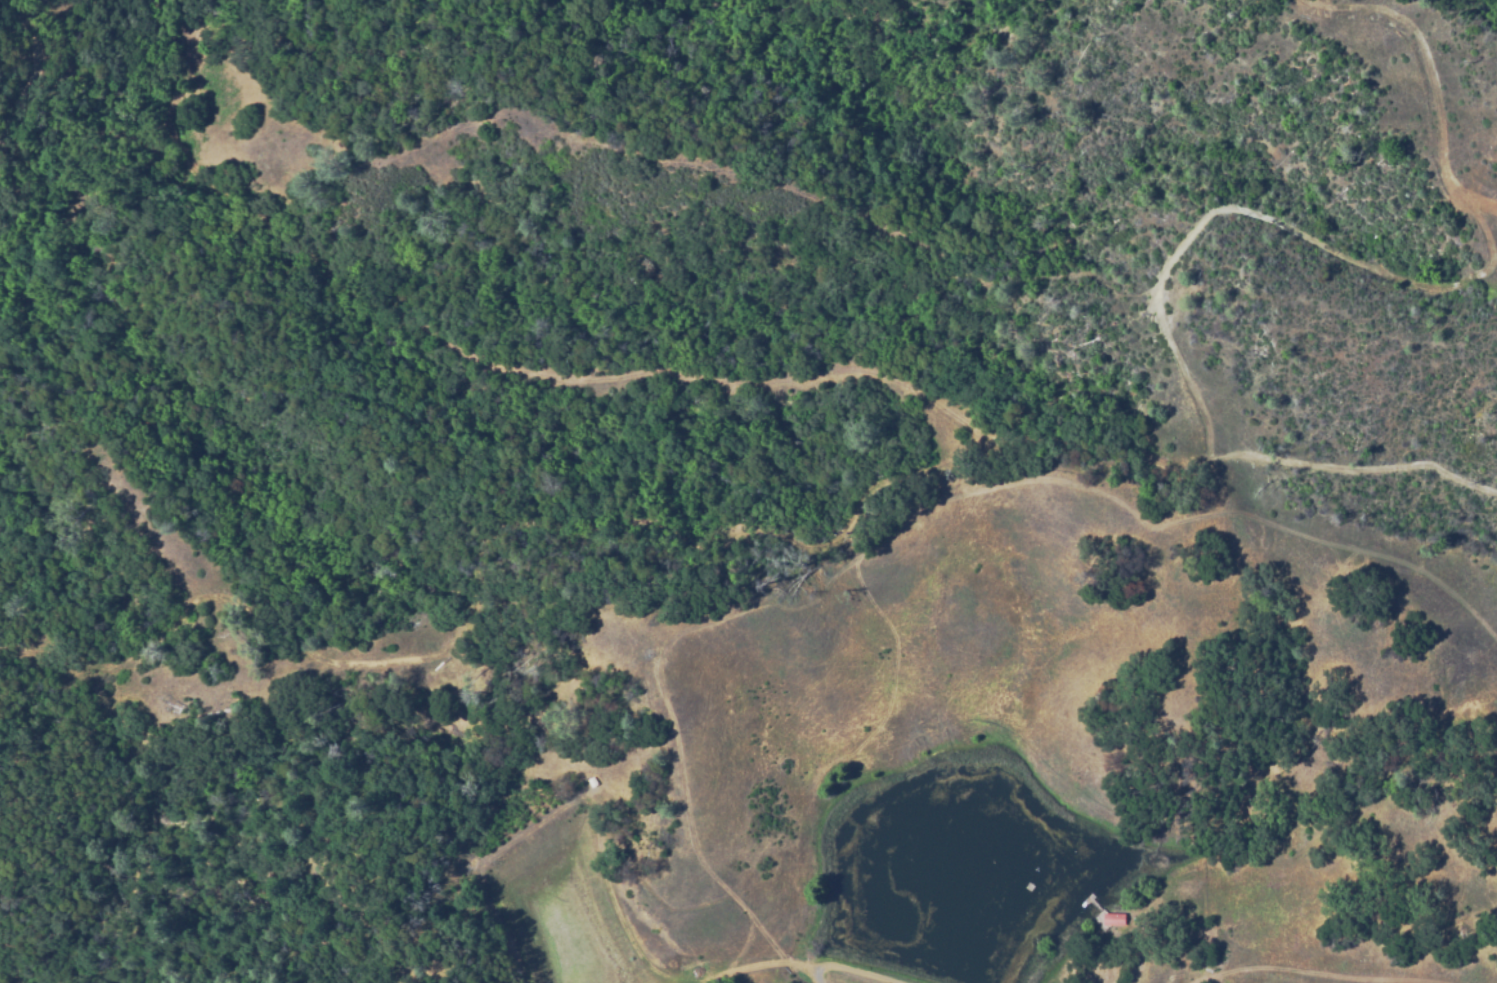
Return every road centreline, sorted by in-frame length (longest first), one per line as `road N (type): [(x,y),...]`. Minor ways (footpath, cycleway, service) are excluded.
road 1 (residential): [(0,128),(24,63),(3,0)]

